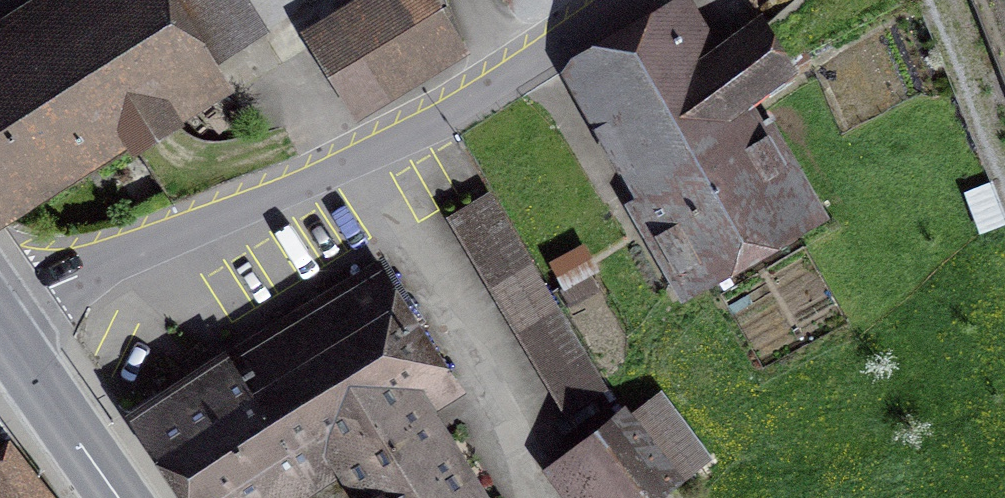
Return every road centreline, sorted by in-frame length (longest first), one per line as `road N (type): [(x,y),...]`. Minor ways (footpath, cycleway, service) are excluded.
road 1 (residential): [(375,158),(59,289),(0,321)]
road 2 (residential): [(536,497),(505,370),(375,158)]
road 3 (residential): [(644,0),(375,158)]
road 4 (primary): [(117,497),(0,329)]

